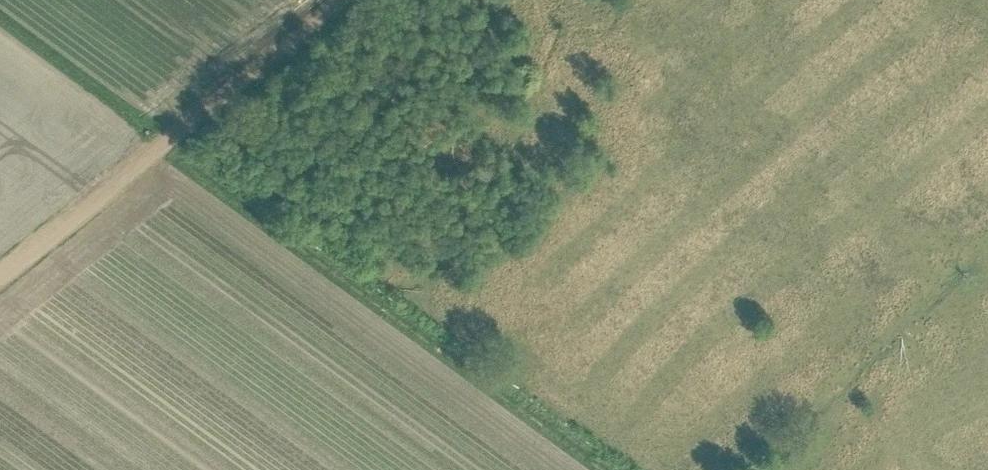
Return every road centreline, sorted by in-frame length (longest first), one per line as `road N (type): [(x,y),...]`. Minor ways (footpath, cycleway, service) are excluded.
road 1 (track): [(354,0),(0,285)]

